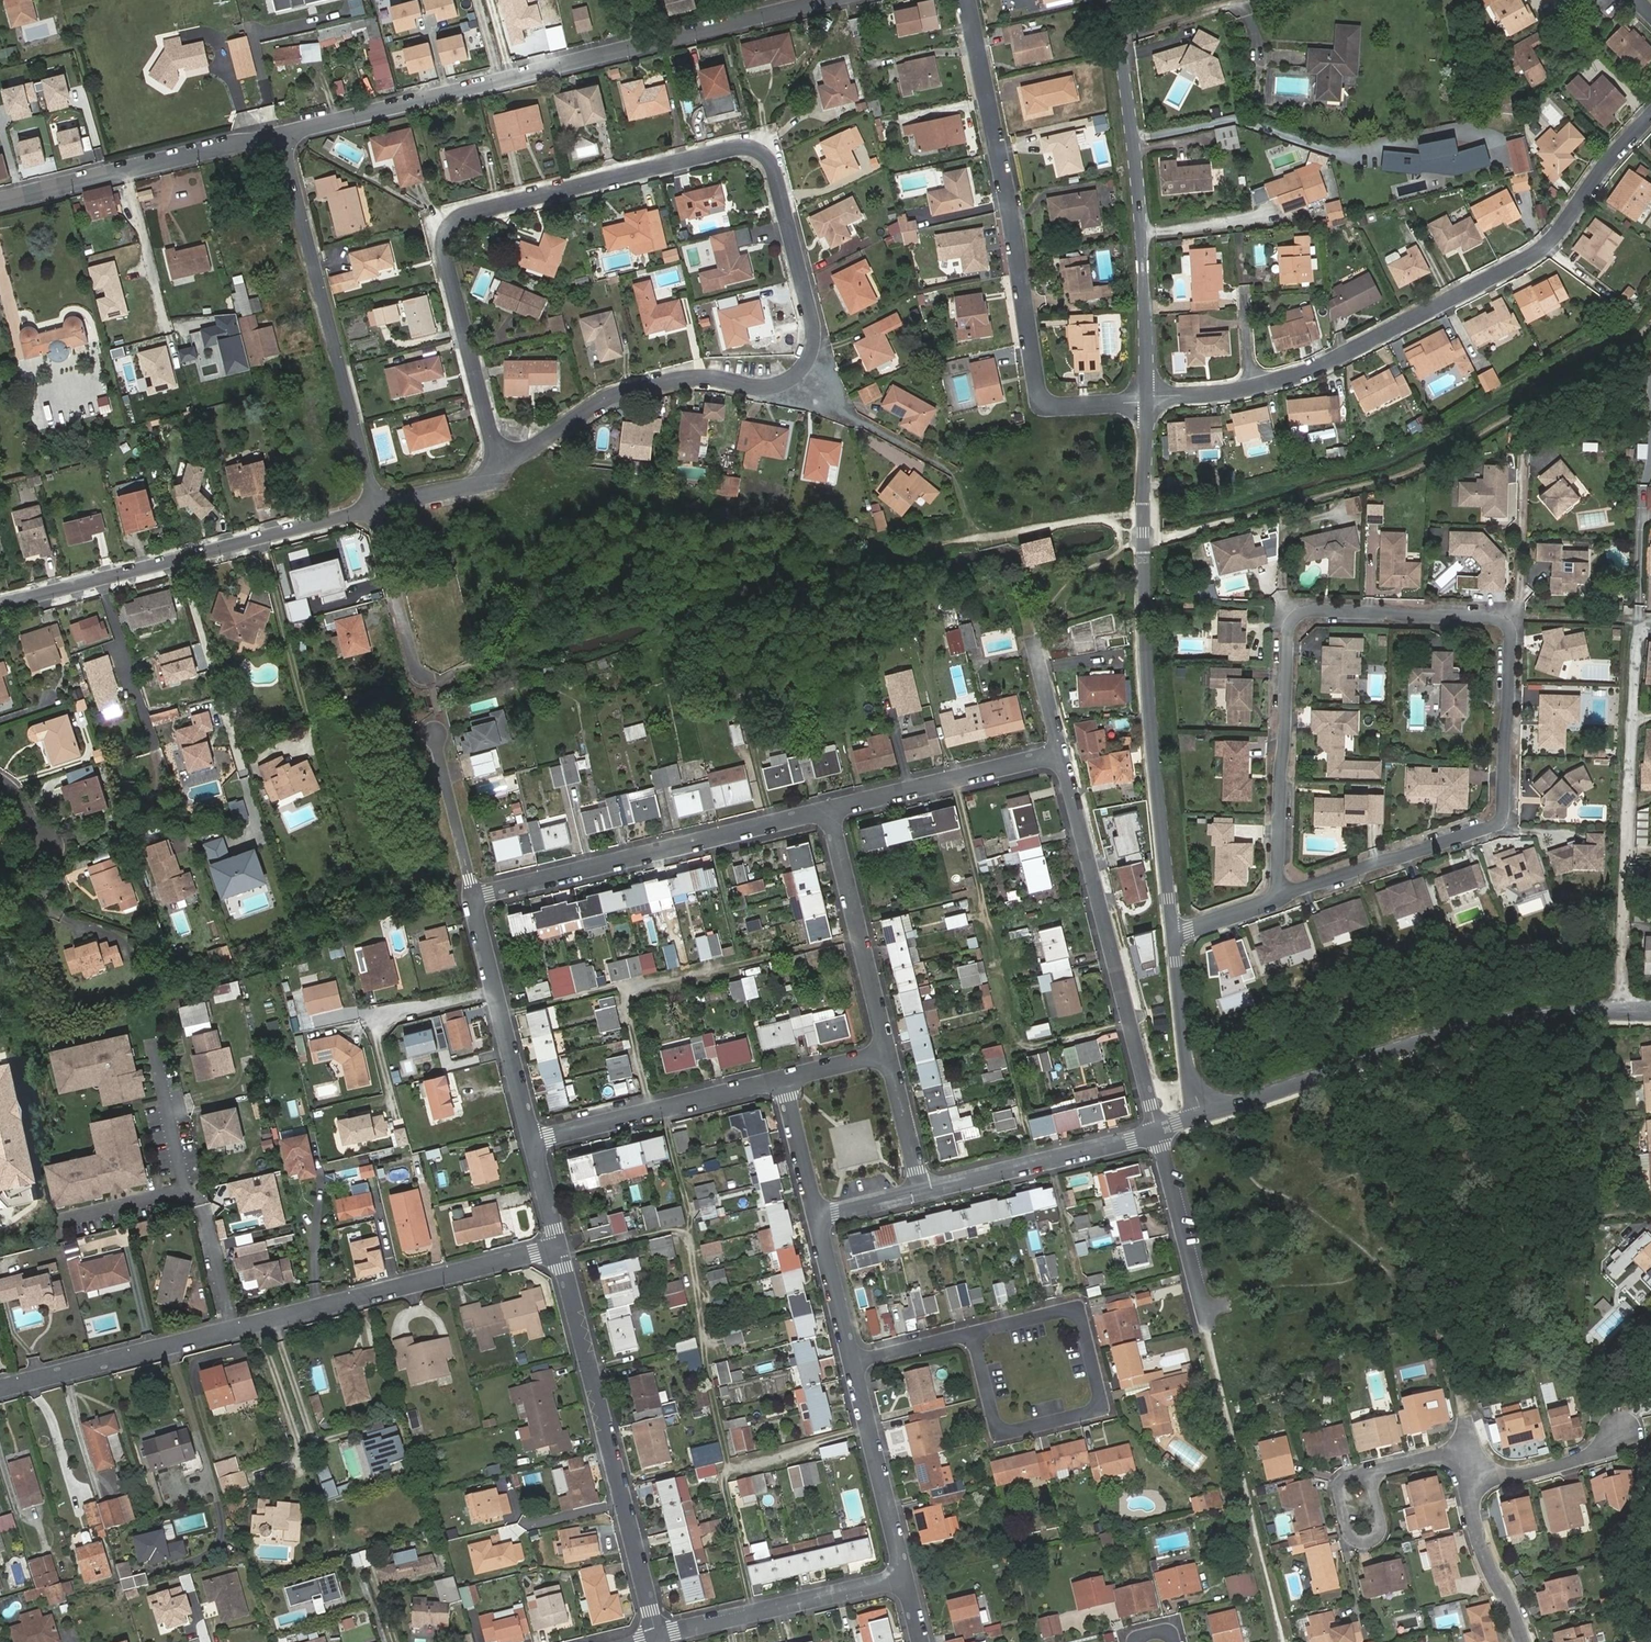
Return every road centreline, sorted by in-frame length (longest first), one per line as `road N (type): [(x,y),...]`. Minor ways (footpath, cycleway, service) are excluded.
road 1 (residential): [(499,462),(445,252),(449,229),(471,214),(736,147),(761,152),(775,170),(813,326),(802,367),(779,385),(759,387),(717,377),(638,387),(525,453)]
road 2 (residential): [(0,1391),(560,1248)]
road 3 (residential): [(824,0),(285,133)]
road 4 (residential): [(1148,398),(1147,652),(1172,933)]
road 5 (residential): [(968,0),(1039,397),(1055,407),(1148,398)]
road 6 (residential): [(1507,625),(1308,610),(1297,616),(1289,628),(1277,897)]
road 7 (residential): [(1251,388),(1306,372),(1531,257),(1650,120)]
road 8 (residential): [(1624,1011),(1433,1036),(1198,1115)]
road 9 (residential): [(1277,897),(1495,827),(1509,716),(1507,625)]
road 10 (unclassified): [(1114,0),(1137,172),(1148,398)]
road 11 (residential): [(560,1248),(657,1635)]
road 12 (residential): [(0,604),(378,505)]
road 13 (residential): [(1624,1011),(1637,621)]
road 14 (residential): [(1158,1131),(1061,755)]
road 15 (residential): [(285,133),(378,505)]
road 16 (residential): [(831,811),(474,896)]
road 17 (residential): [(973,1333),(1079,1308),(1102,1409),(998,1433)]
road 18 (residential): [(285,133),(0,203)]
road 19 (residential): [(783,1077),(532,1140)]
road 20 (residential): [(907,1578),(657,1635)]
road 21 (residential): [(474,896),(532,1140)]
road 22 (residential): [(831,811),(889,1052)]
road 23 (residential): [(1158,1131),(923,1187)]
road 24 (residential): [(1061,755),(831,811)]
road 25 (residential): [(907,1578),(856,1361)]
road 26 (residential): [(1205,1323),(1158,1131)]
road 27 (residential): [(1482,1476),(1503,1479),(1602,1450),(1650,1407)]
road 28 (residential): [(1172,933),(1198,1115)]
road 29 (residential): [(378,505),(414,663),(424,676)]
road 30 (residential): [(1523,1641),(1472,1508),(1482,1476)]
road 31 (residential): [(1507,625),(1519,613),(1524,456)]
road 32 (residential): [(434,732),(474,896)]
road 33 (residential): [(856,1361),(820,1214)]
road 34 (residential): [(820,1214),(783,1077)]
road 35 (residential): [(889,1052),(923,1187)]
road 36 (residential): [(378,505),(489,478),(499,462)]
road 37 (residential): [(1482,1476),(1472,1454),(1370,1474)]
road 38 (residential): [(1370,1474),(1337,1482),(1351,1542),(1382,1535)]
road 39 (residential): [(1061,755),(1032,638)]

